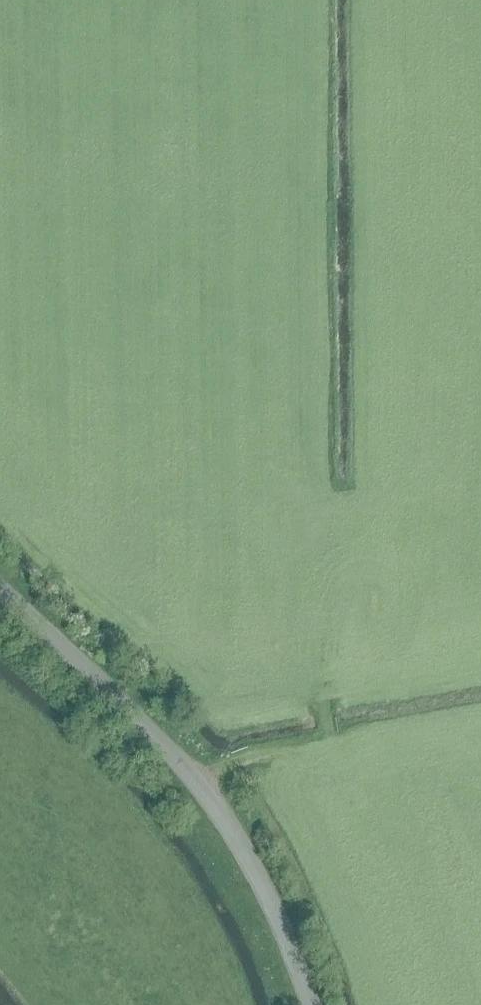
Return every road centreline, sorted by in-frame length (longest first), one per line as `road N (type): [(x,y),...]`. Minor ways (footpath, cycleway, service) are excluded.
road 1 (unclassified): [(318,1004),(249,839),(0,594)]

